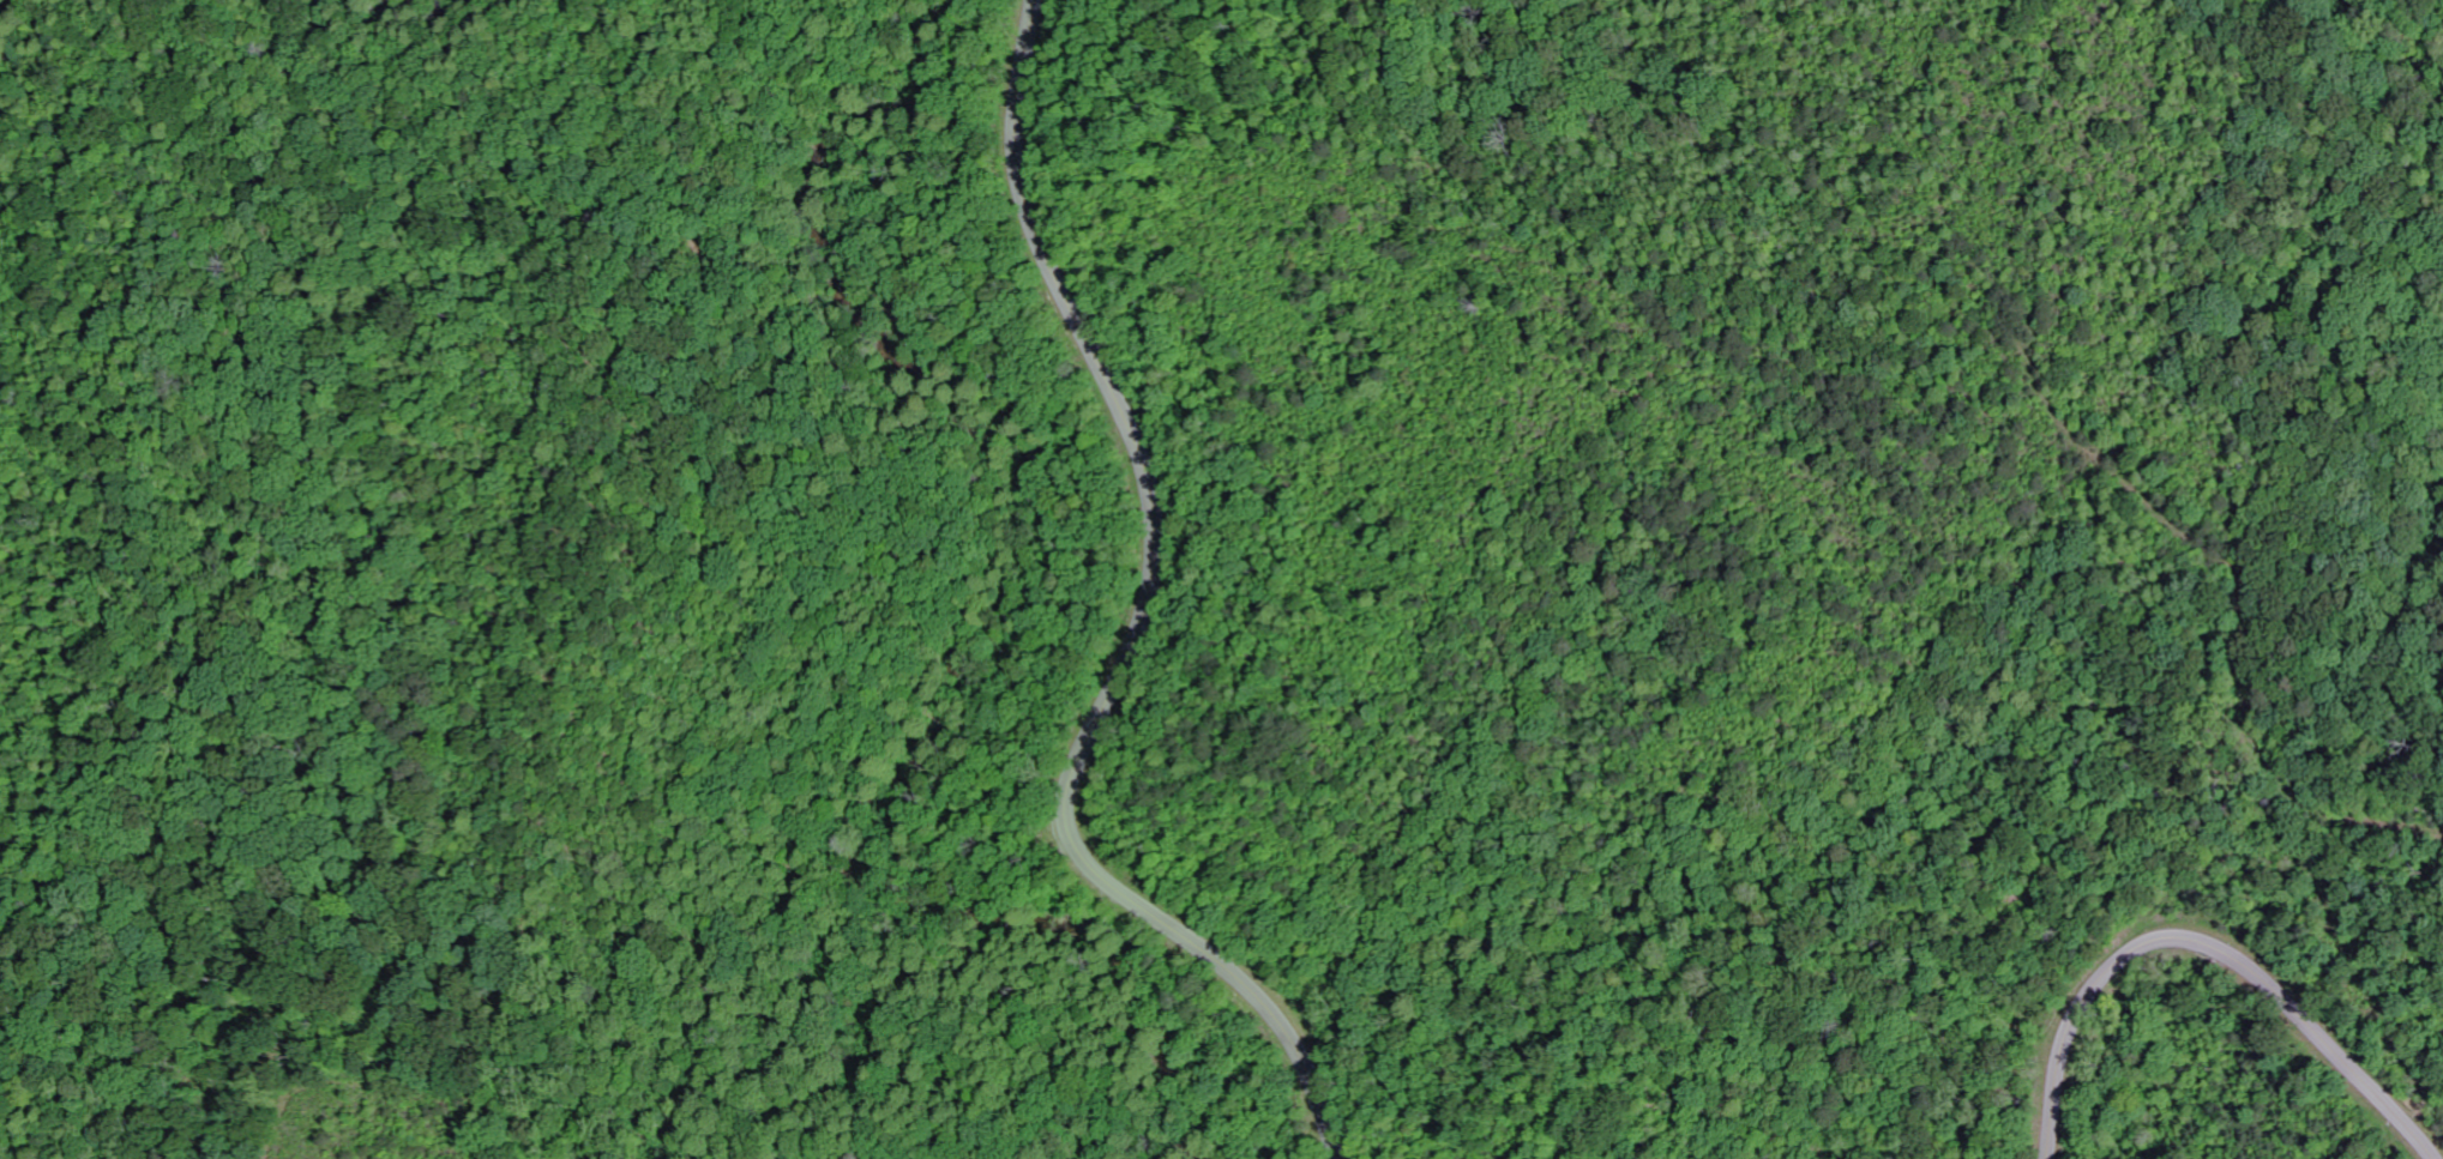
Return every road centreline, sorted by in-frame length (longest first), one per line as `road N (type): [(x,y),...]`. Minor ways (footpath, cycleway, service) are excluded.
road 1 (secondary): [(1344,1158),(1294,1037),(1234,974),(1108,881),(1073,832),(1076,778),(1154,597),(1160,551),(1149,464),(1135,422),(1024,183),(1019,80),(1034,0)]
road 2 (secondary): [(2431,1158),(2269,986),(2222,954),(2185,942),(2132,955),(2087,1006),(2059,1074),(2046,1158)]

